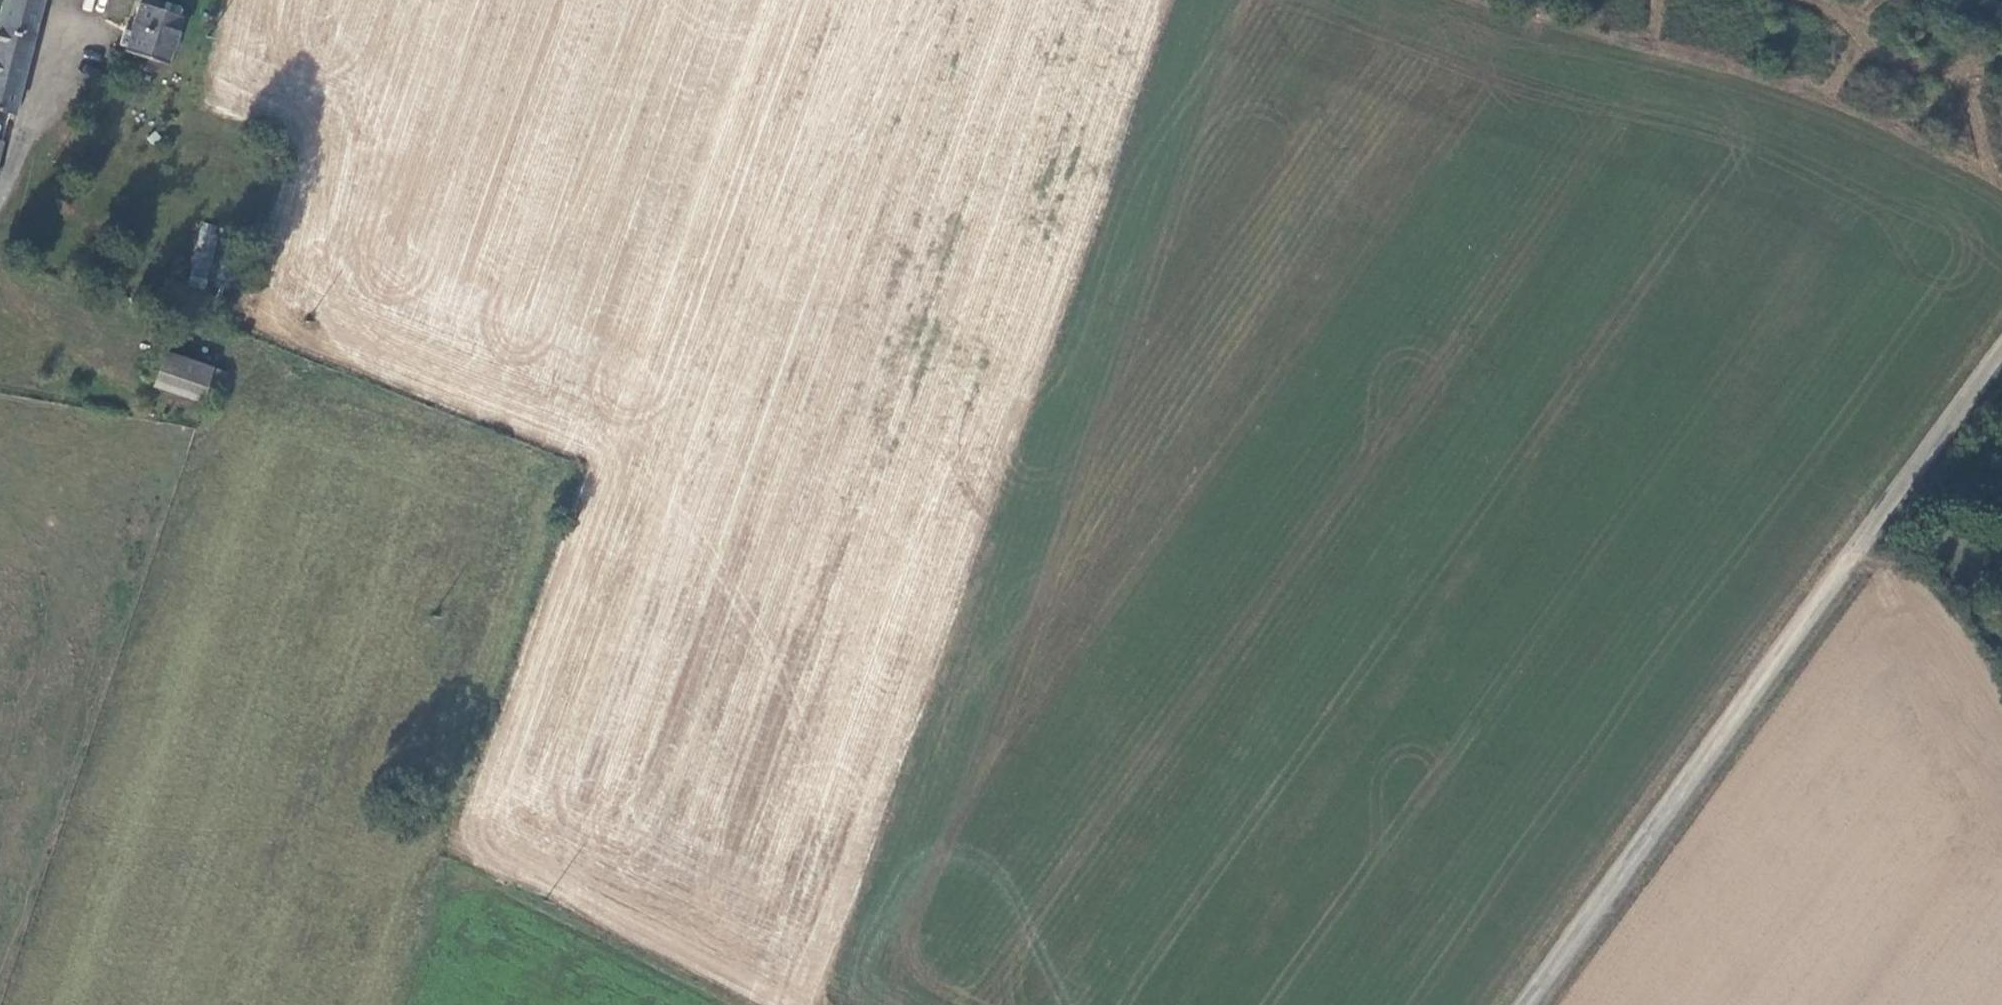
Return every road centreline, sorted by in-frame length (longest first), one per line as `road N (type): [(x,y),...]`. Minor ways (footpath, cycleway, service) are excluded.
road 1 (unclassified): [(1529,1004),(2001,356)]

